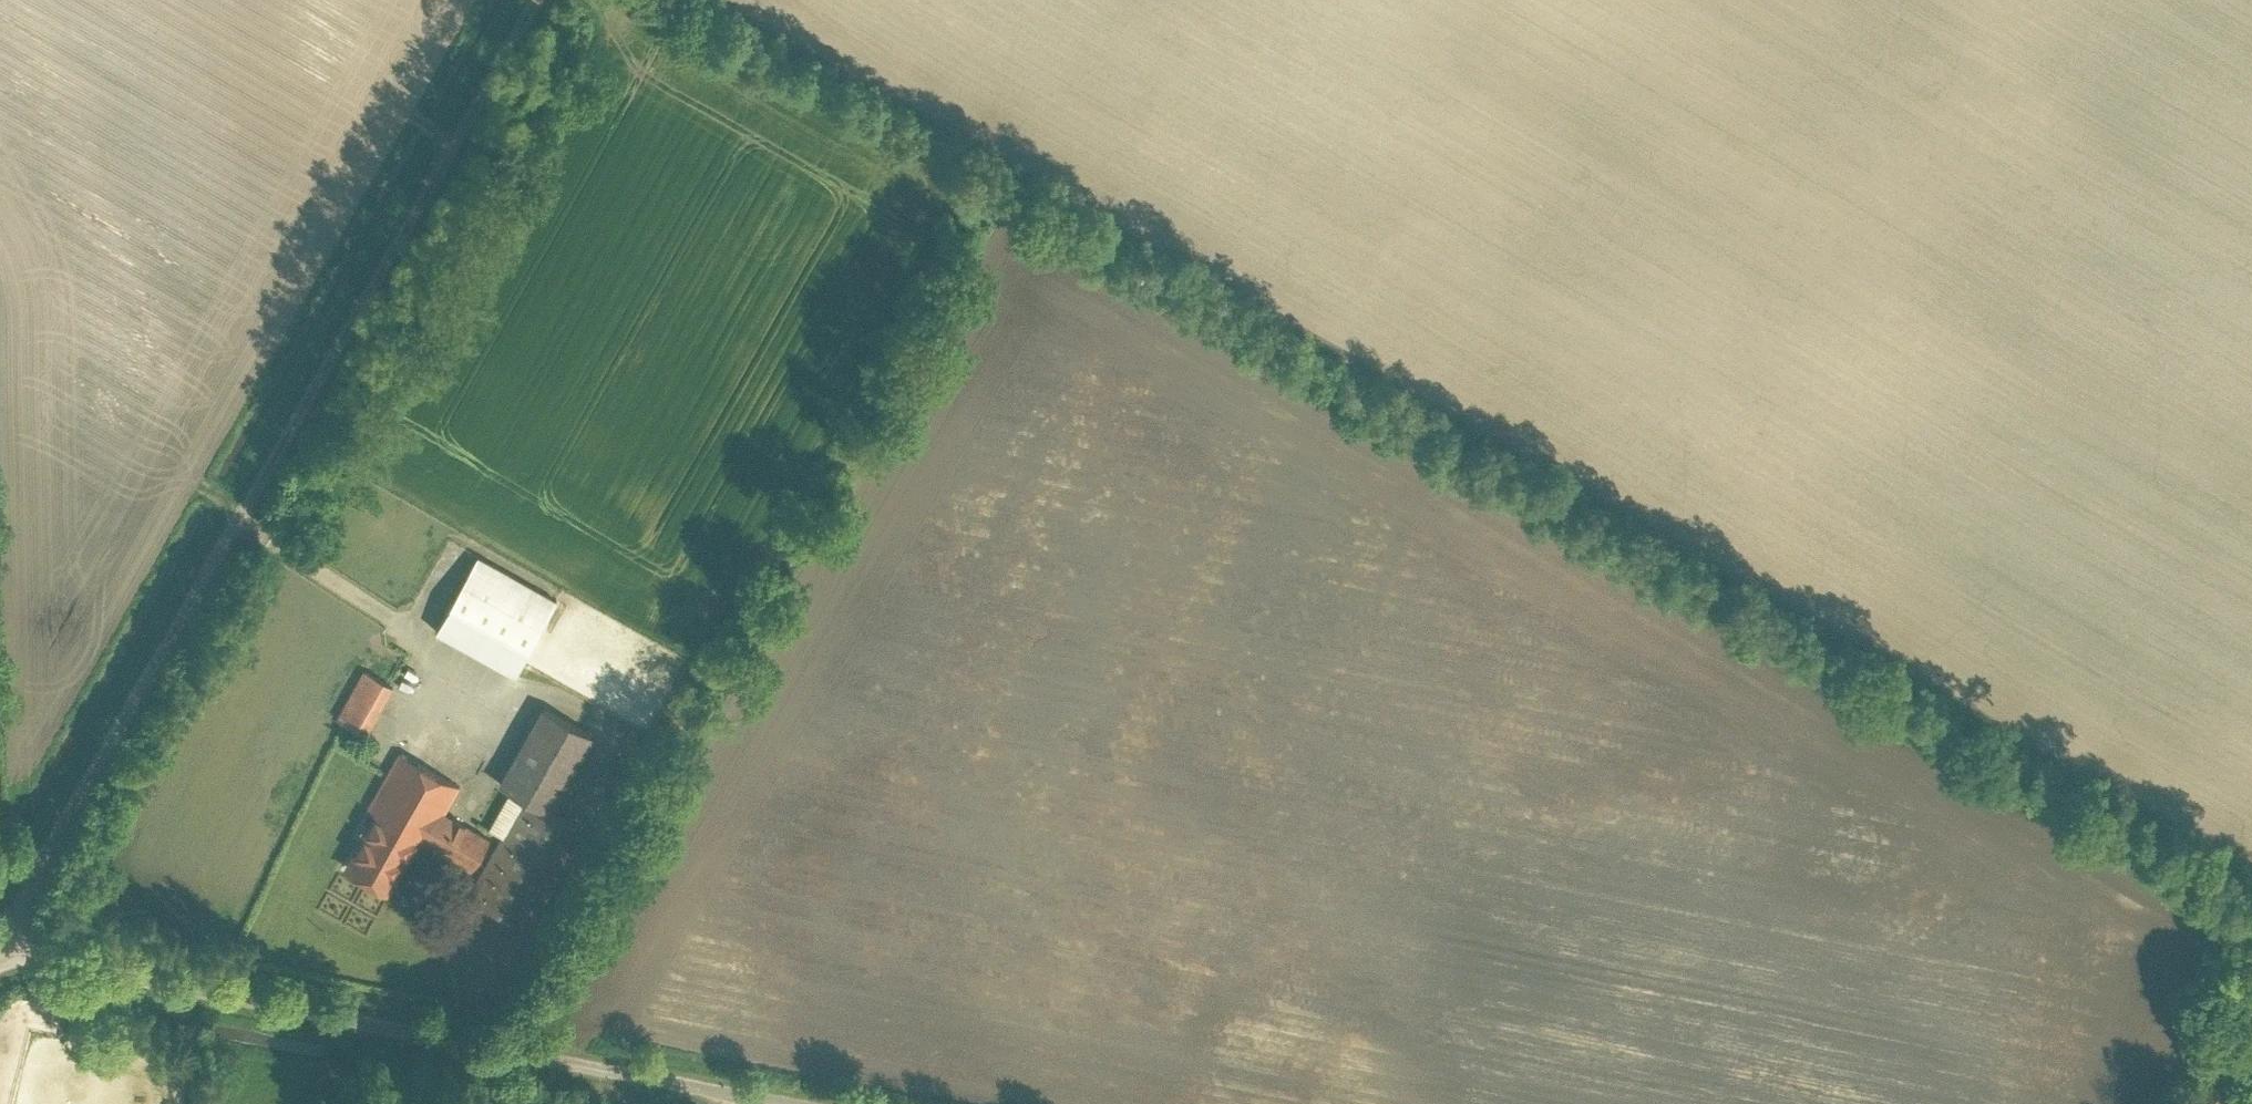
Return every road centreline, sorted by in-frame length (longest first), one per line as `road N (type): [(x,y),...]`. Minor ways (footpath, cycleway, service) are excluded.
road 1 (track): [(2,944),(540,0)]
road 2 (residential): [(802,1103),(2,944)]

